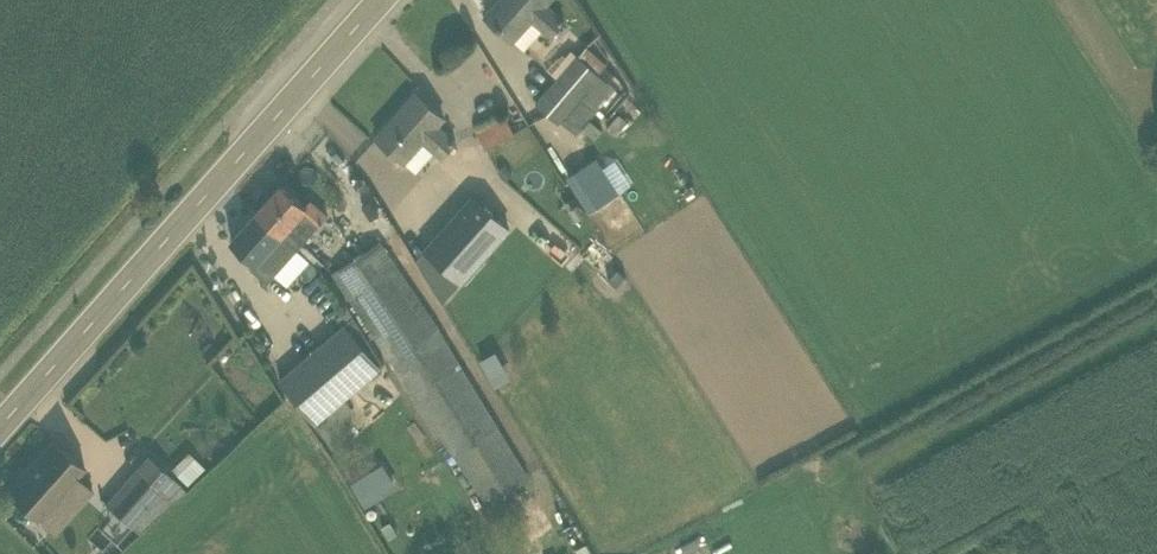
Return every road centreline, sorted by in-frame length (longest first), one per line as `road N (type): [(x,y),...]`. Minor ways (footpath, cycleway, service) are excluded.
road 1 (secondary): [(0,428),(382,0)]

